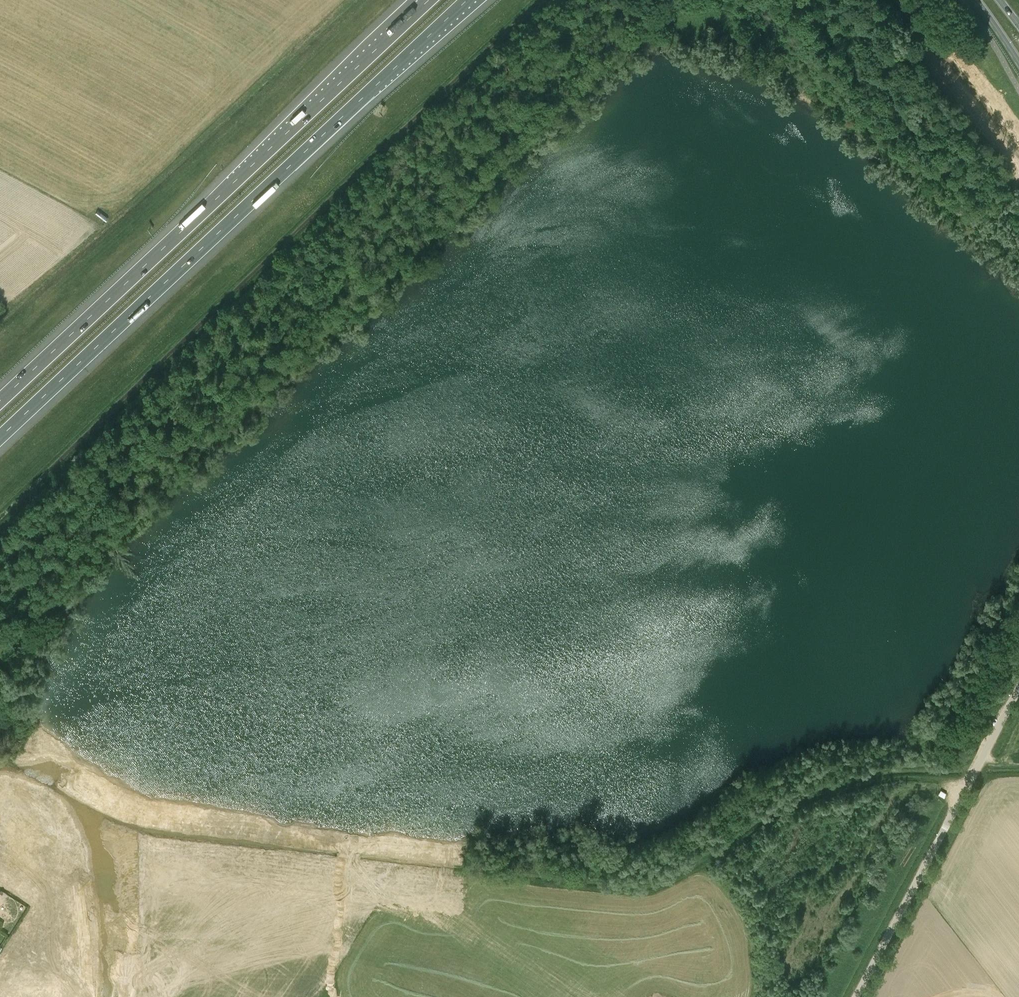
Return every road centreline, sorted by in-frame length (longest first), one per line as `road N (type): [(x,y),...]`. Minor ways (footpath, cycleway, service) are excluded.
road 1 (motorway): [(0,434),(467,0)]
road 2 (motorway): [(428,0),(0,398)]
road 3 (unclassified): [(855,996),(1018,687)]

